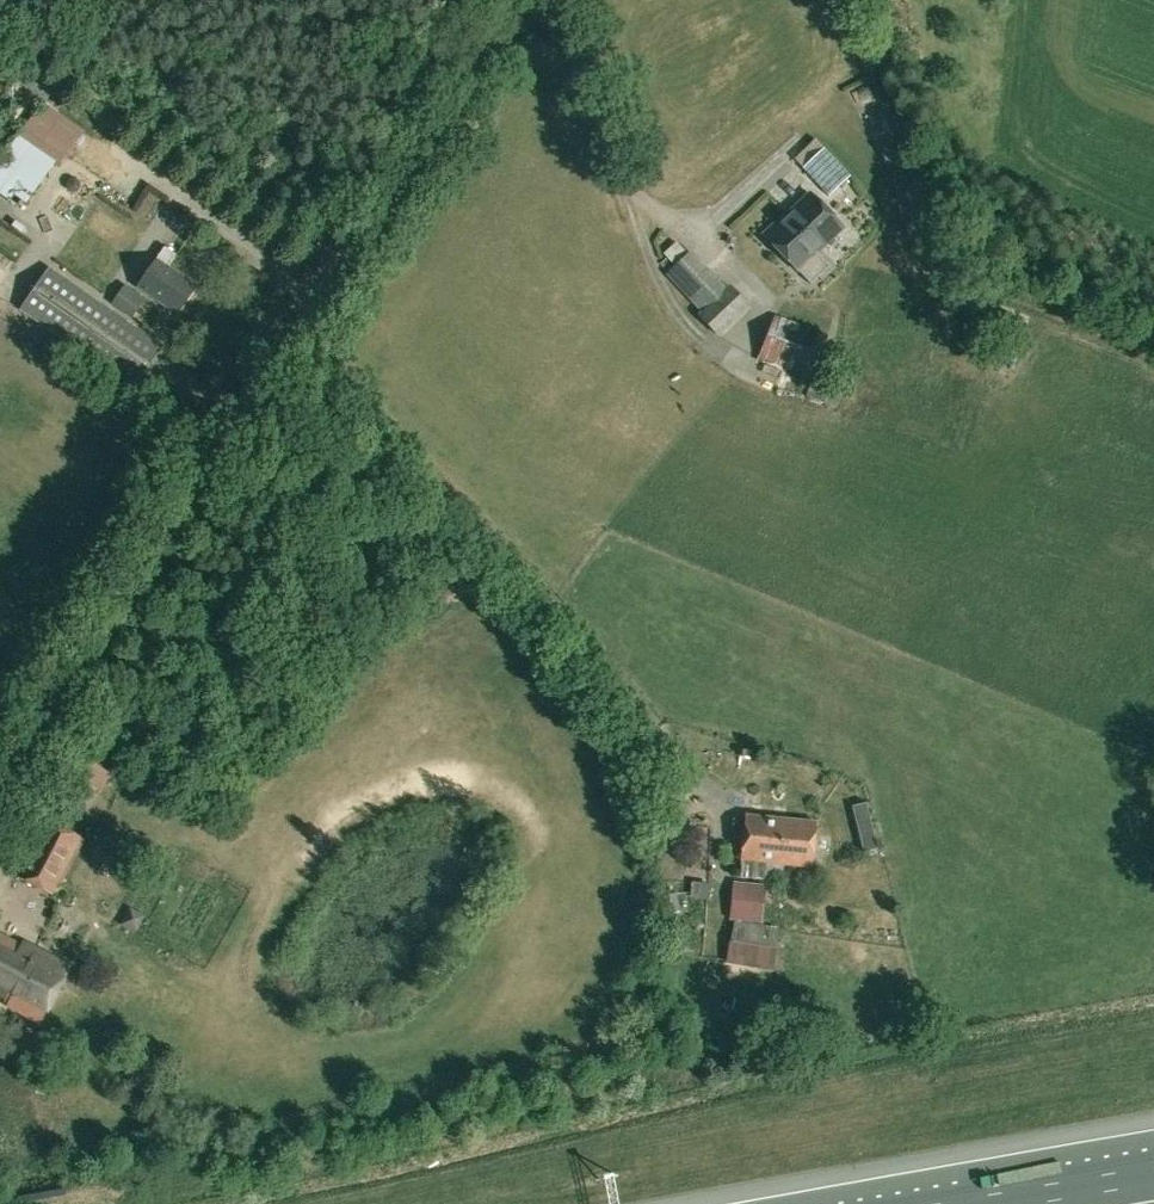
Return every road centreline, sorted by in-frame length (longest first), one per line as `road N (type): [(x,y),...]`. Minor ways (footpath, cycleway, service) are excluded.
road 1 (unclassified): [(526,0),(0,809)]
road 2 (track): [(632,188),(640,235),(691,331),(796,387)]
road 3 (motorway): [(1153,1174),(982,1203)]

